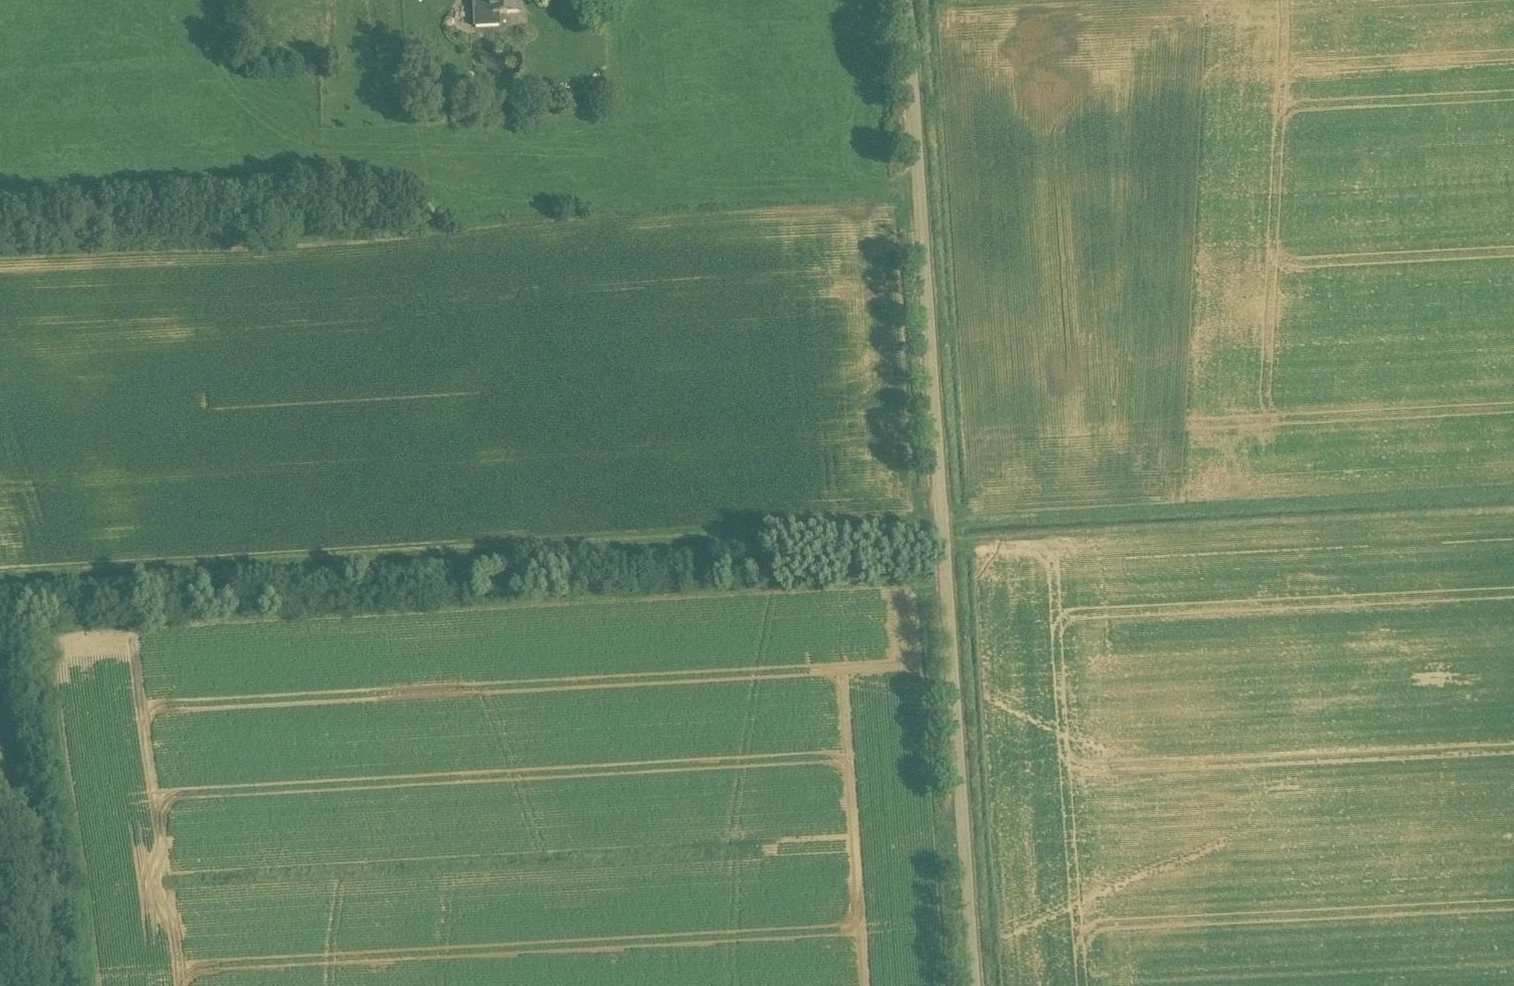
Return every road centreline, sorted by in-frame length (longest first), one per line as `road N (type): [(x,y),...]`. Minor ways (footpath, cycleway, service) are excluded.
road 1 (unclassified): [(975,985),(908,0)]

